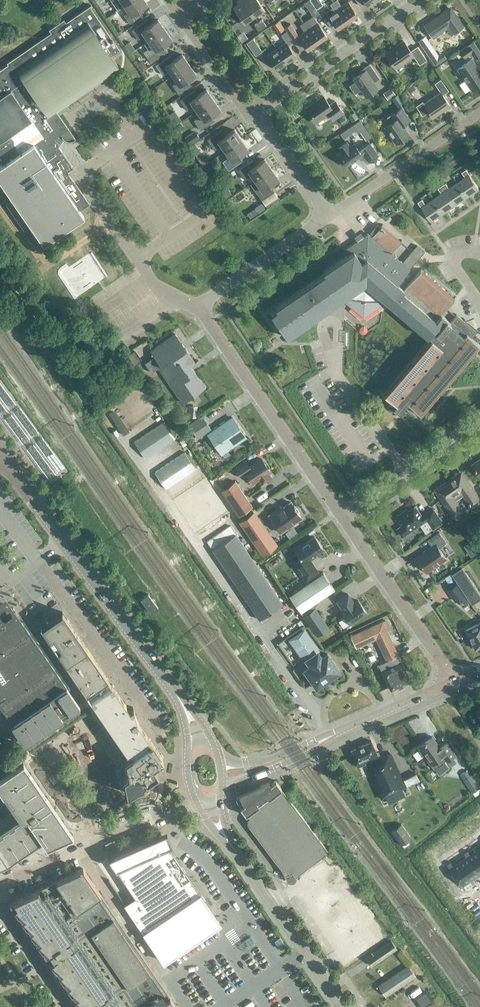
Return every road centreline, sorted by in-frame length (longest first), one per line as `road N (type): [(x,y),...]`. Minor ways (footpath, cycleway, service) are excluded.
road 1 (secondary): [(178,698),(0,458)]
road 2 (residential): [(340,515),(197,306)]
road 3 (residential): [(0,882),(194,801)]
road 4 (residential): [(452,683),(340,515)]
road 5 (residential): [(265,111),(419,0)]
road 6 (residential): [(479,112),(329,217)]
road 7 (secondary): [(328,989),(232,846)]
road 8 (residential): [(340,515),(479,419)]
road 9 (residential): [(329,217),(197,306)]
road 10 (tertiary): [(329,737),(452,683)]
road 11 (residential): [(177,14),(242,109),(260,108)]
road 12 (residential): [(329,217),(267,128),(265,111)]
road 13 (residential): [(260,108),(193,3)]
road 14 (tertiary): [(221,789),(329,737)]

